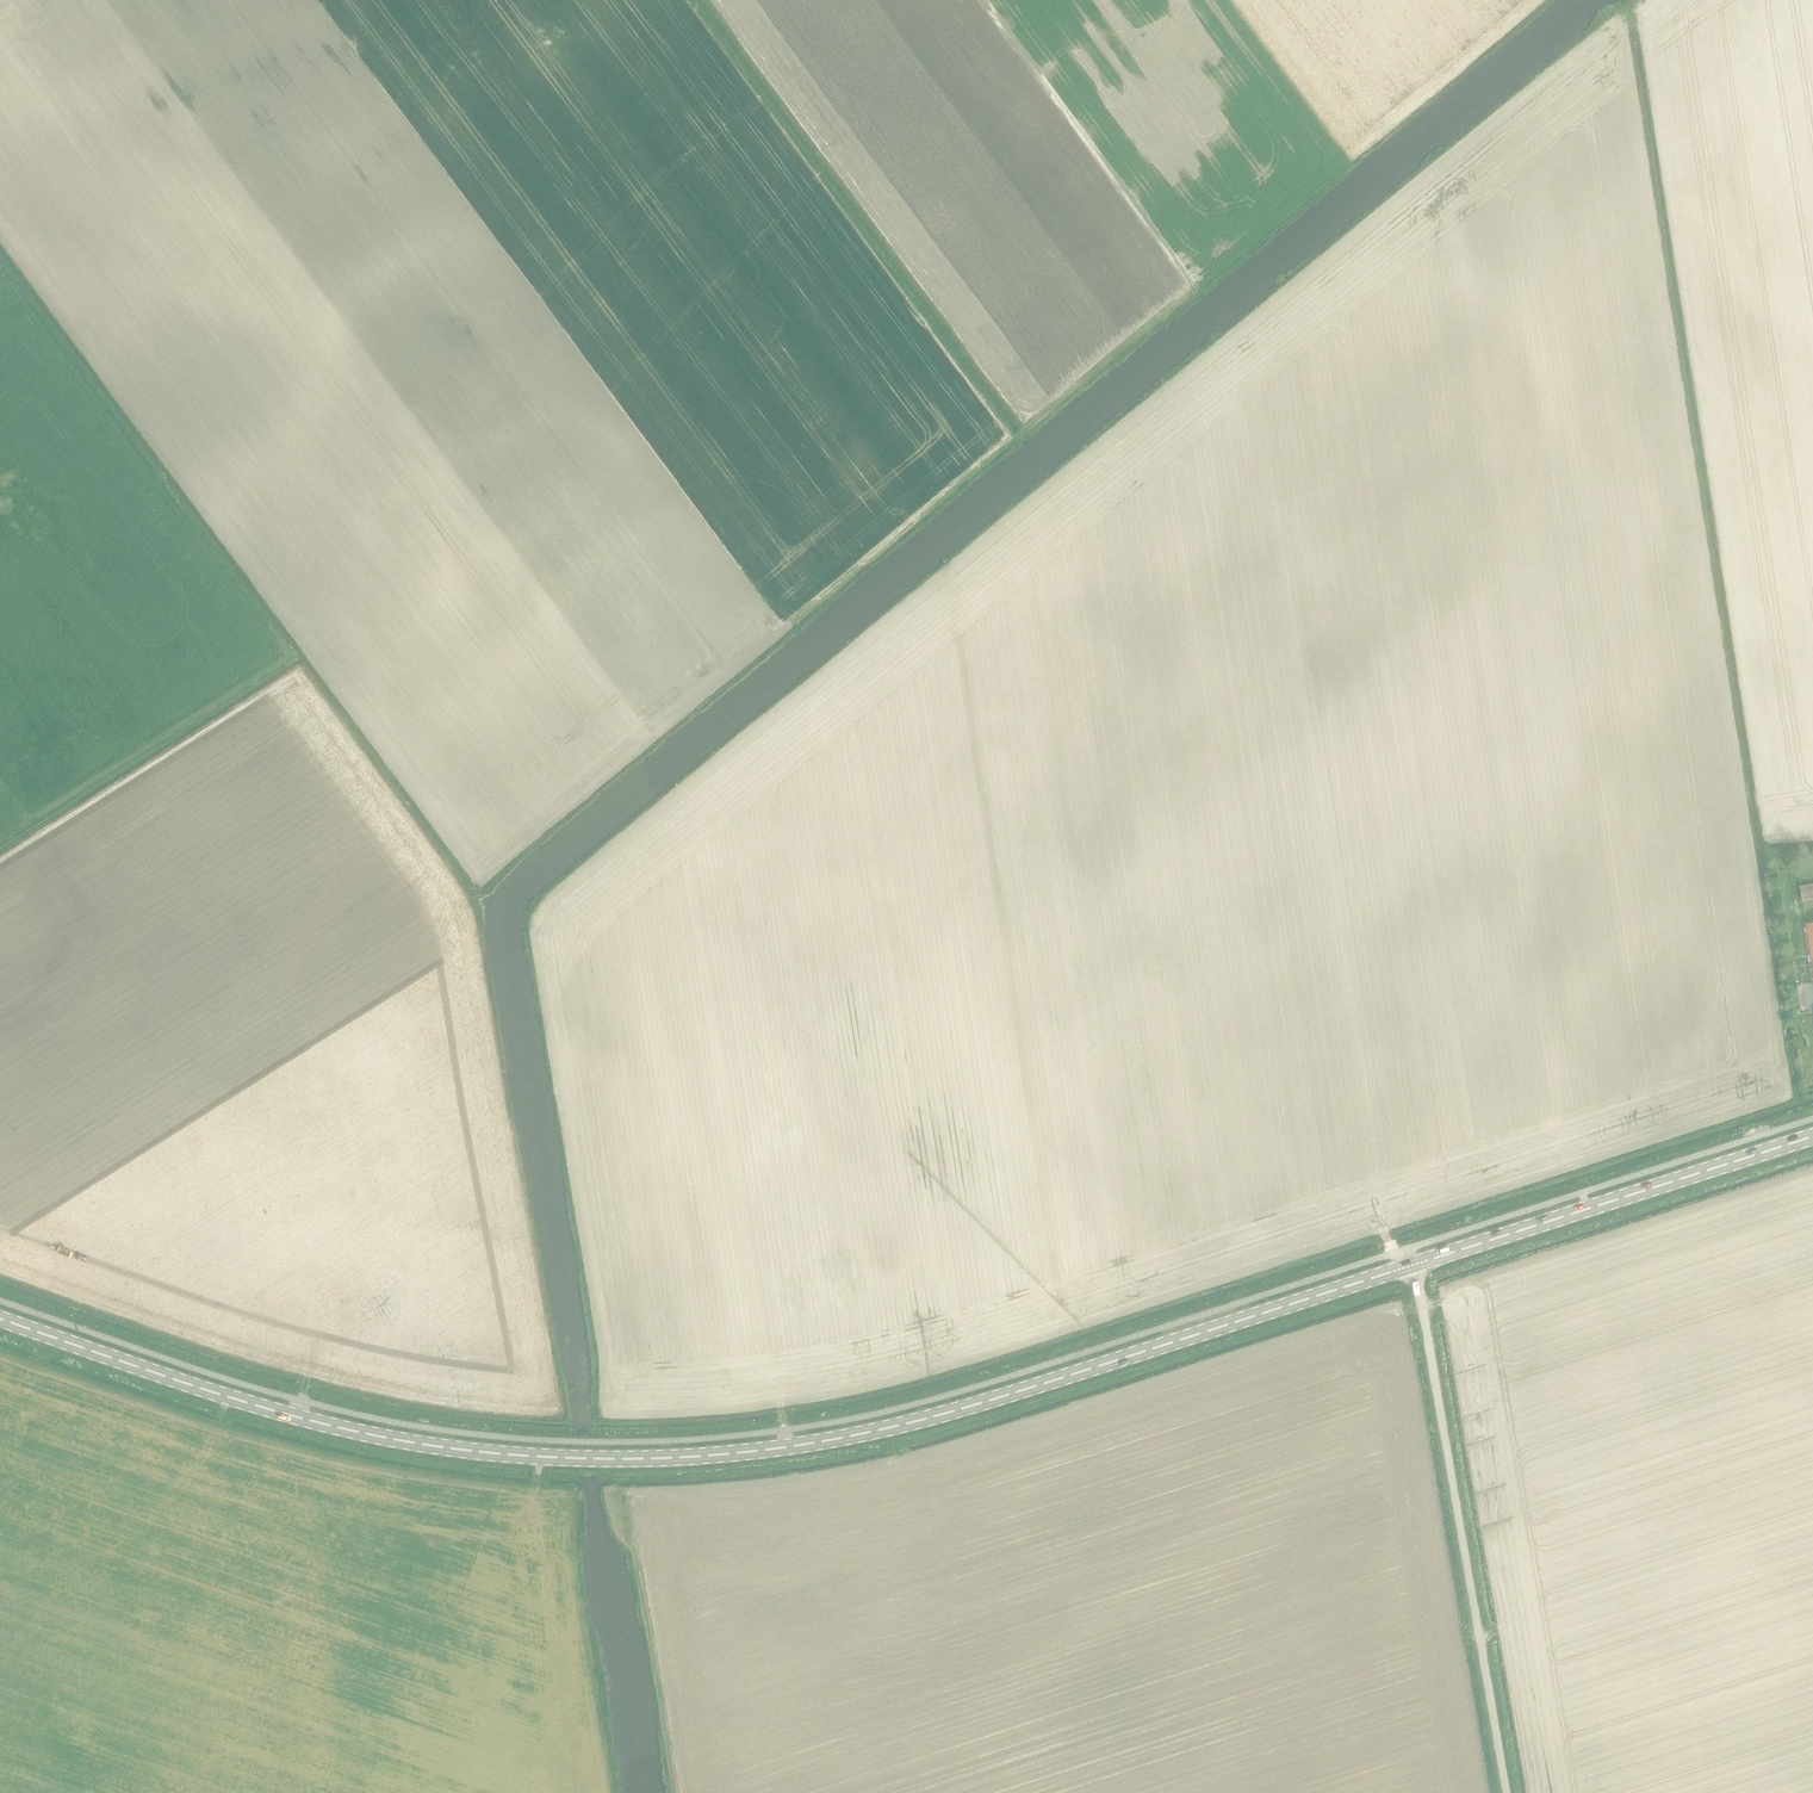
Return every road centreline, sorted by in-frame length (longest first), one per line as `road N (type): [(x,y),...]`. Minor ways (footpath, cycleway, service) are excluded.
road 1 (primary): [(0,1318),(260,1408),(361,1432),(491,1454),(651,1458),(804,1444),(906,1424),(1412,1265)]
road 2 (unclassified): [(1505,1792),(1412,1265)]
road 3 (primary): [(1412,1265),(1812,1136)]

